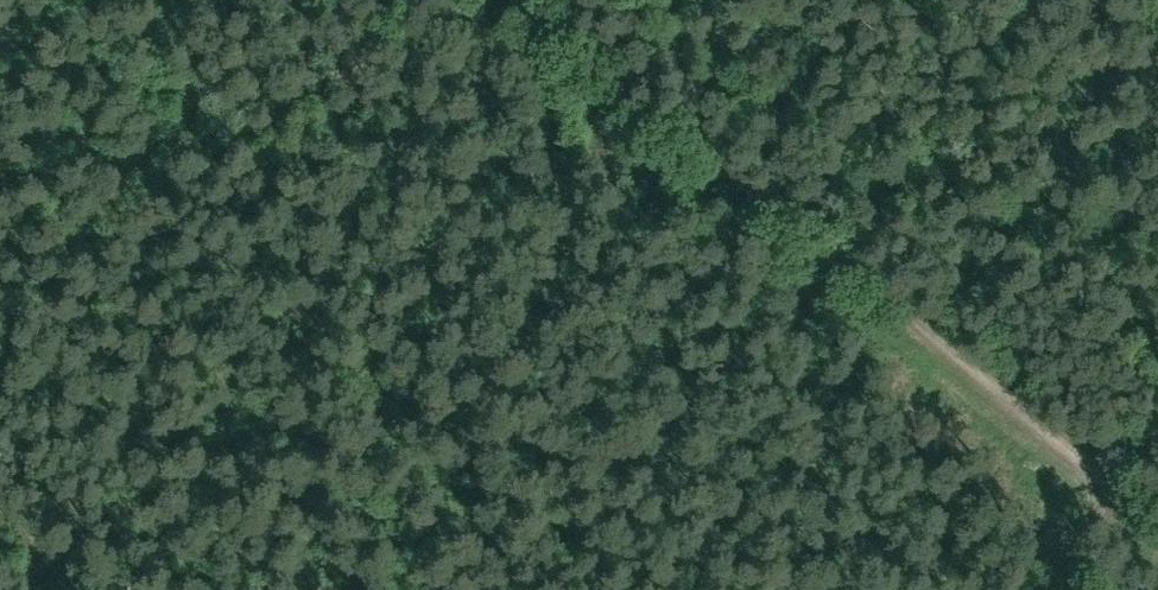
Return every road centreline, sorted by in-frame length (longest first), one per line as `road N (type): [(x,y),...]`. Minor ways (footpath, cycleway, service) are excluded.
road 1 (track): [(499,0),(1157,527)]

